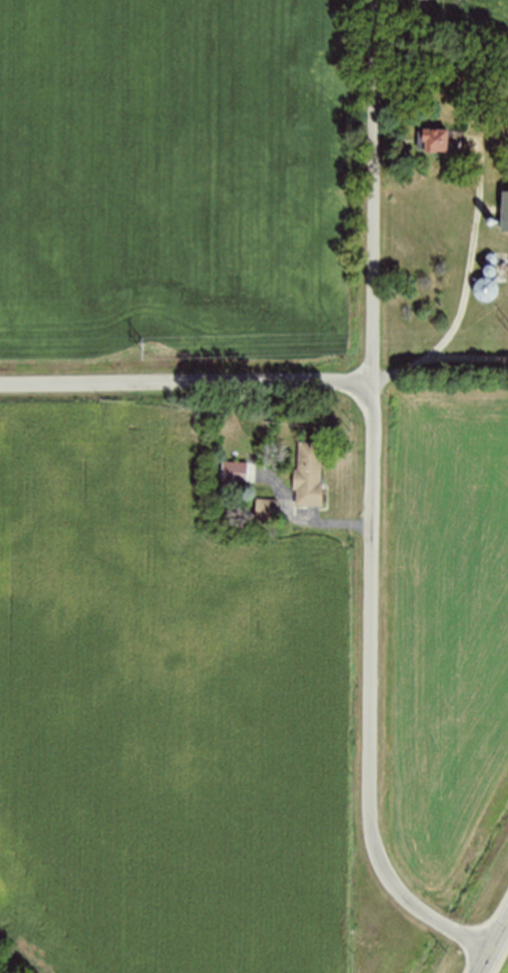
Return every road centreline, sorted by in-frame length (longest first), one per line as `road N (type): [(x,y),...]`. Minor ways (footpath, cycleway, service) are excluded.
road 1 (residential): [(373,383),(374,825),(390,880),(420,913),(495,947)]
road 2 (residential): [(377,0),(373,383)]
road 3 (residential): [(0,383),(373,383)]

